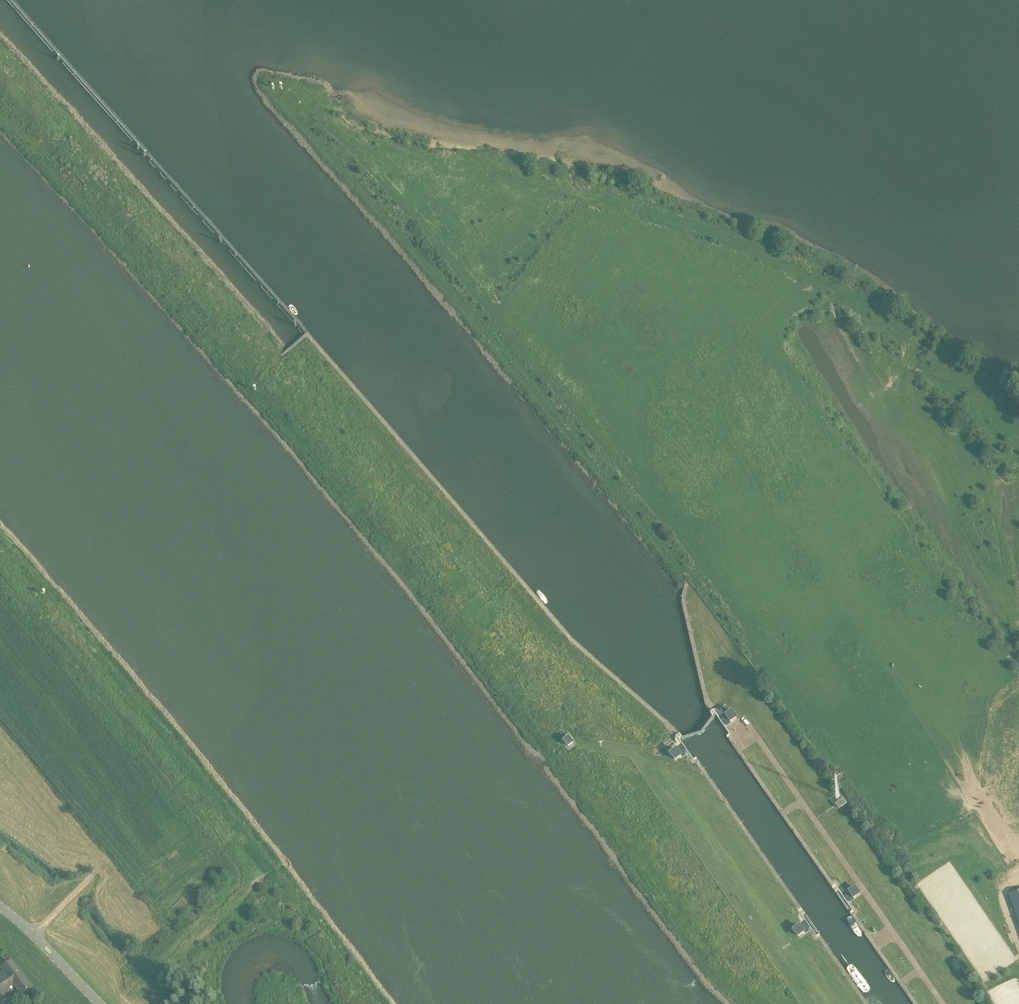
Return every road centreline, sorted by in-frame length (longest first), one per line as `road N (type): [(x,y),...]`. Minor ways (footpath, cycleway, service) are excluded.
road 1 (tertiary): [(101,1003),(0,906)]

